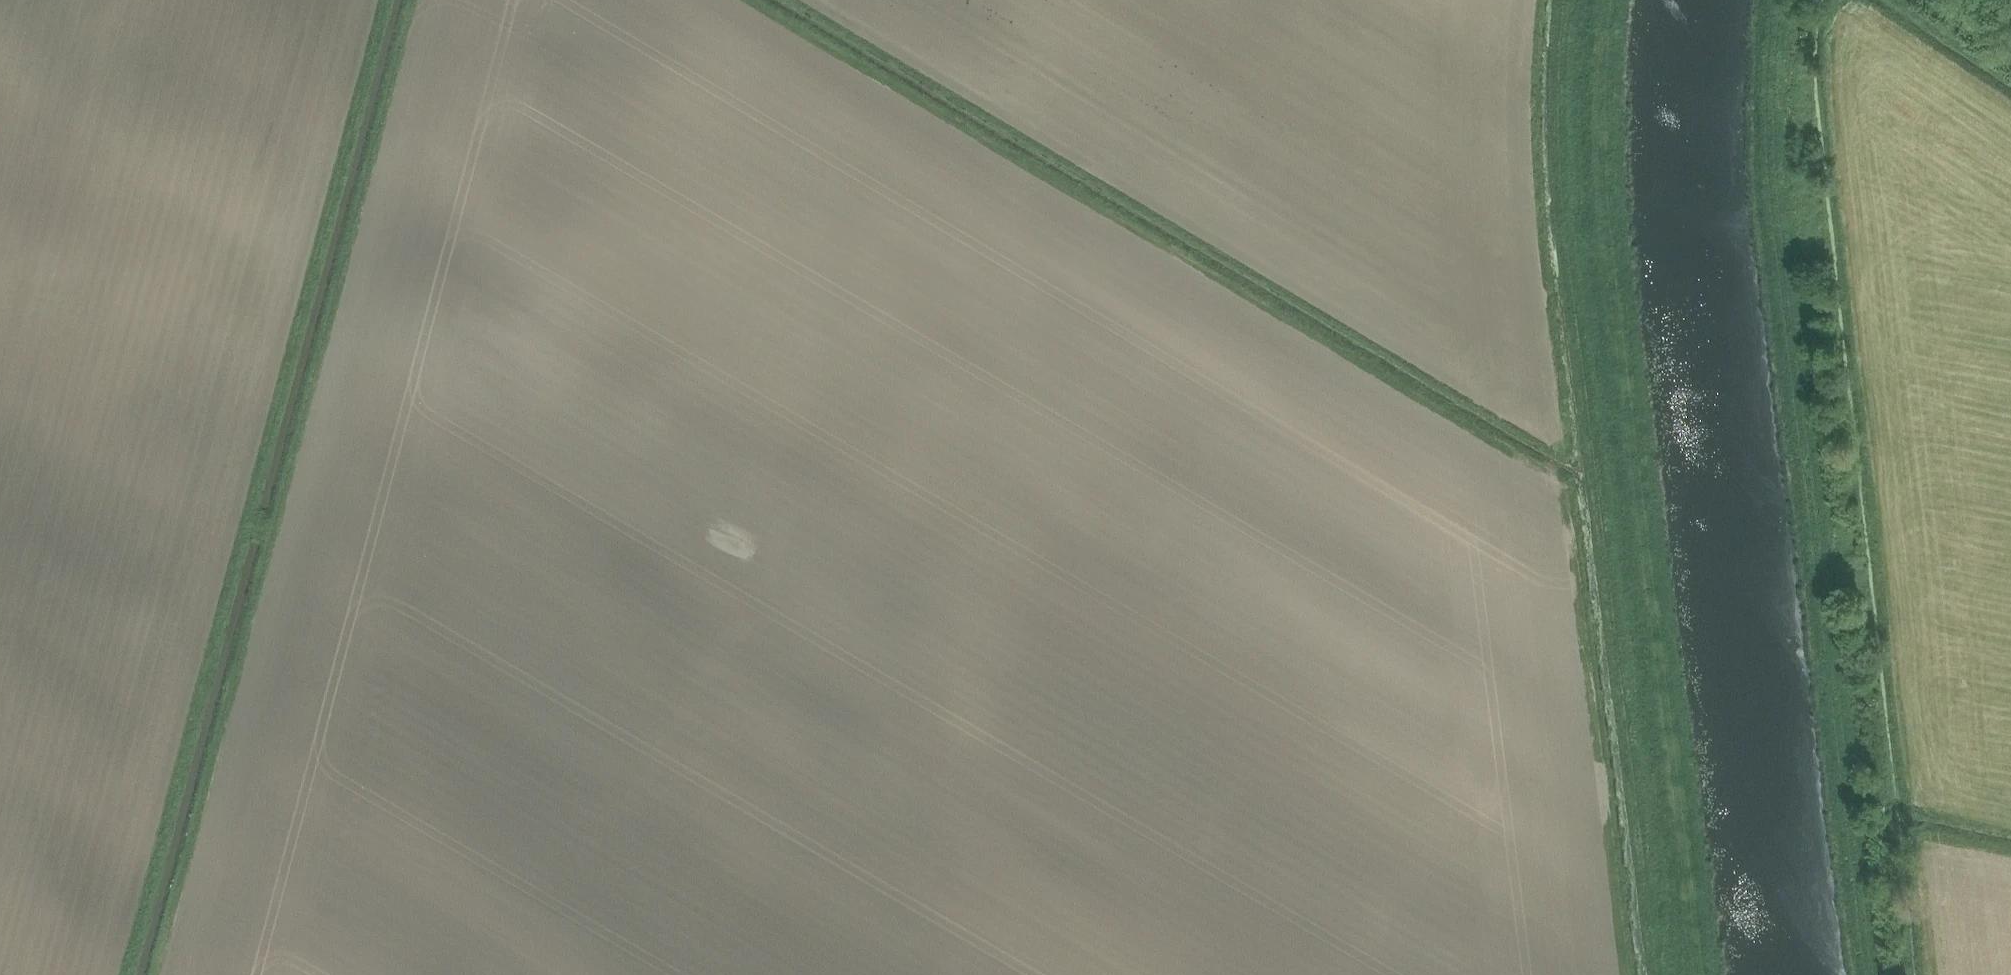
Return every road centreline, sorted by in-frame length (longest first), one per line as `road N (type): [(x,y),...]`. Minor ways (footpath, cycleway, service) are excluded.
road 1 (track): [(1781,0),(1770,62),(1769,185),(1869,974)]

